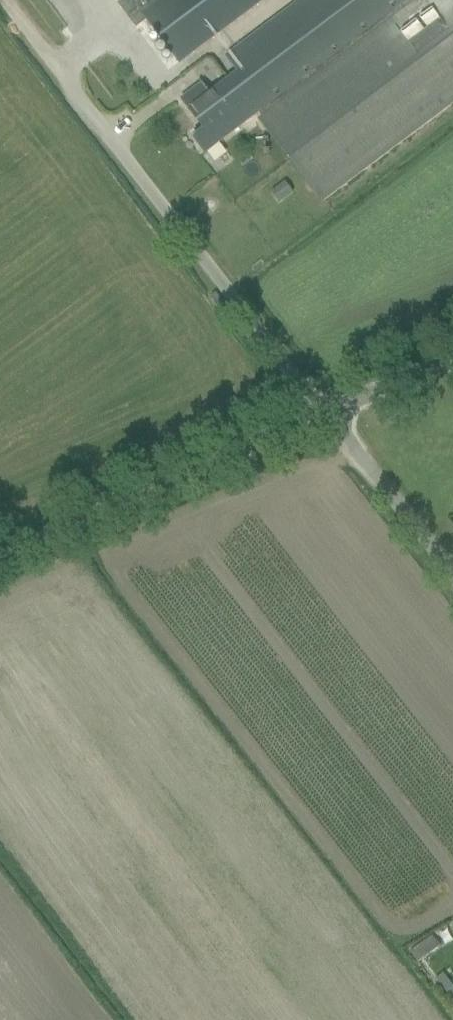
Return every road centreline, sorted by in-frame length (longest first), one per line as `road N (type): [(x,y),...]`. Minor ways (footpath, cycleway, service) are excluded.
road 1 (unclassified): [(331,425),(10,2)]
road 2 (unclassified): [(0,559),(331,425)]
road 3 (unclassified): [(452,577),(331,425)]
road 4 (unclassified): [(331,425),(452,374)]

